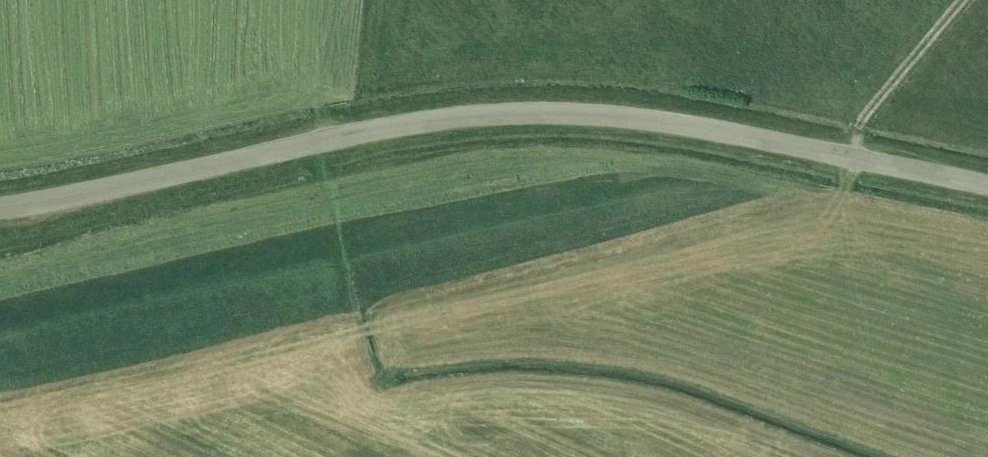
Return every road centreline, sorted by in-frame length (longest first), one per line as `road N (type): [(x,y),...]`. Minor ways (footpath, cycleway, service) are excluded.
road 1 (tertiary): [(0,208),(375,130),(520,114),(692,126),(987,184)]
road 2 (track): [(366,329),(791,233),(839,211),(850,157)]

